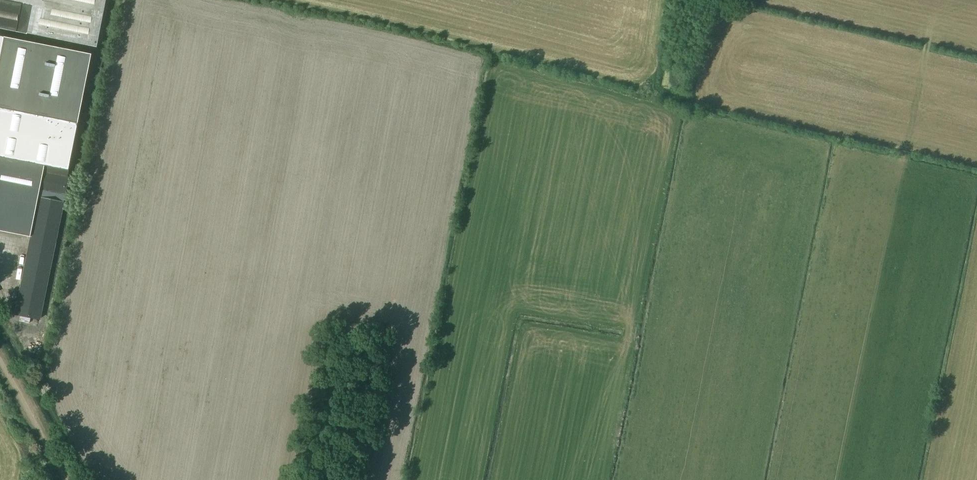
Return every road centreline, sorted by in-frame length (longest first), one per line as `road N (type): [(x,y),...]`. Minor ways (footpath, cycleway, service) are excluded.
road 1 (track): [(73,479),(0,351)]

